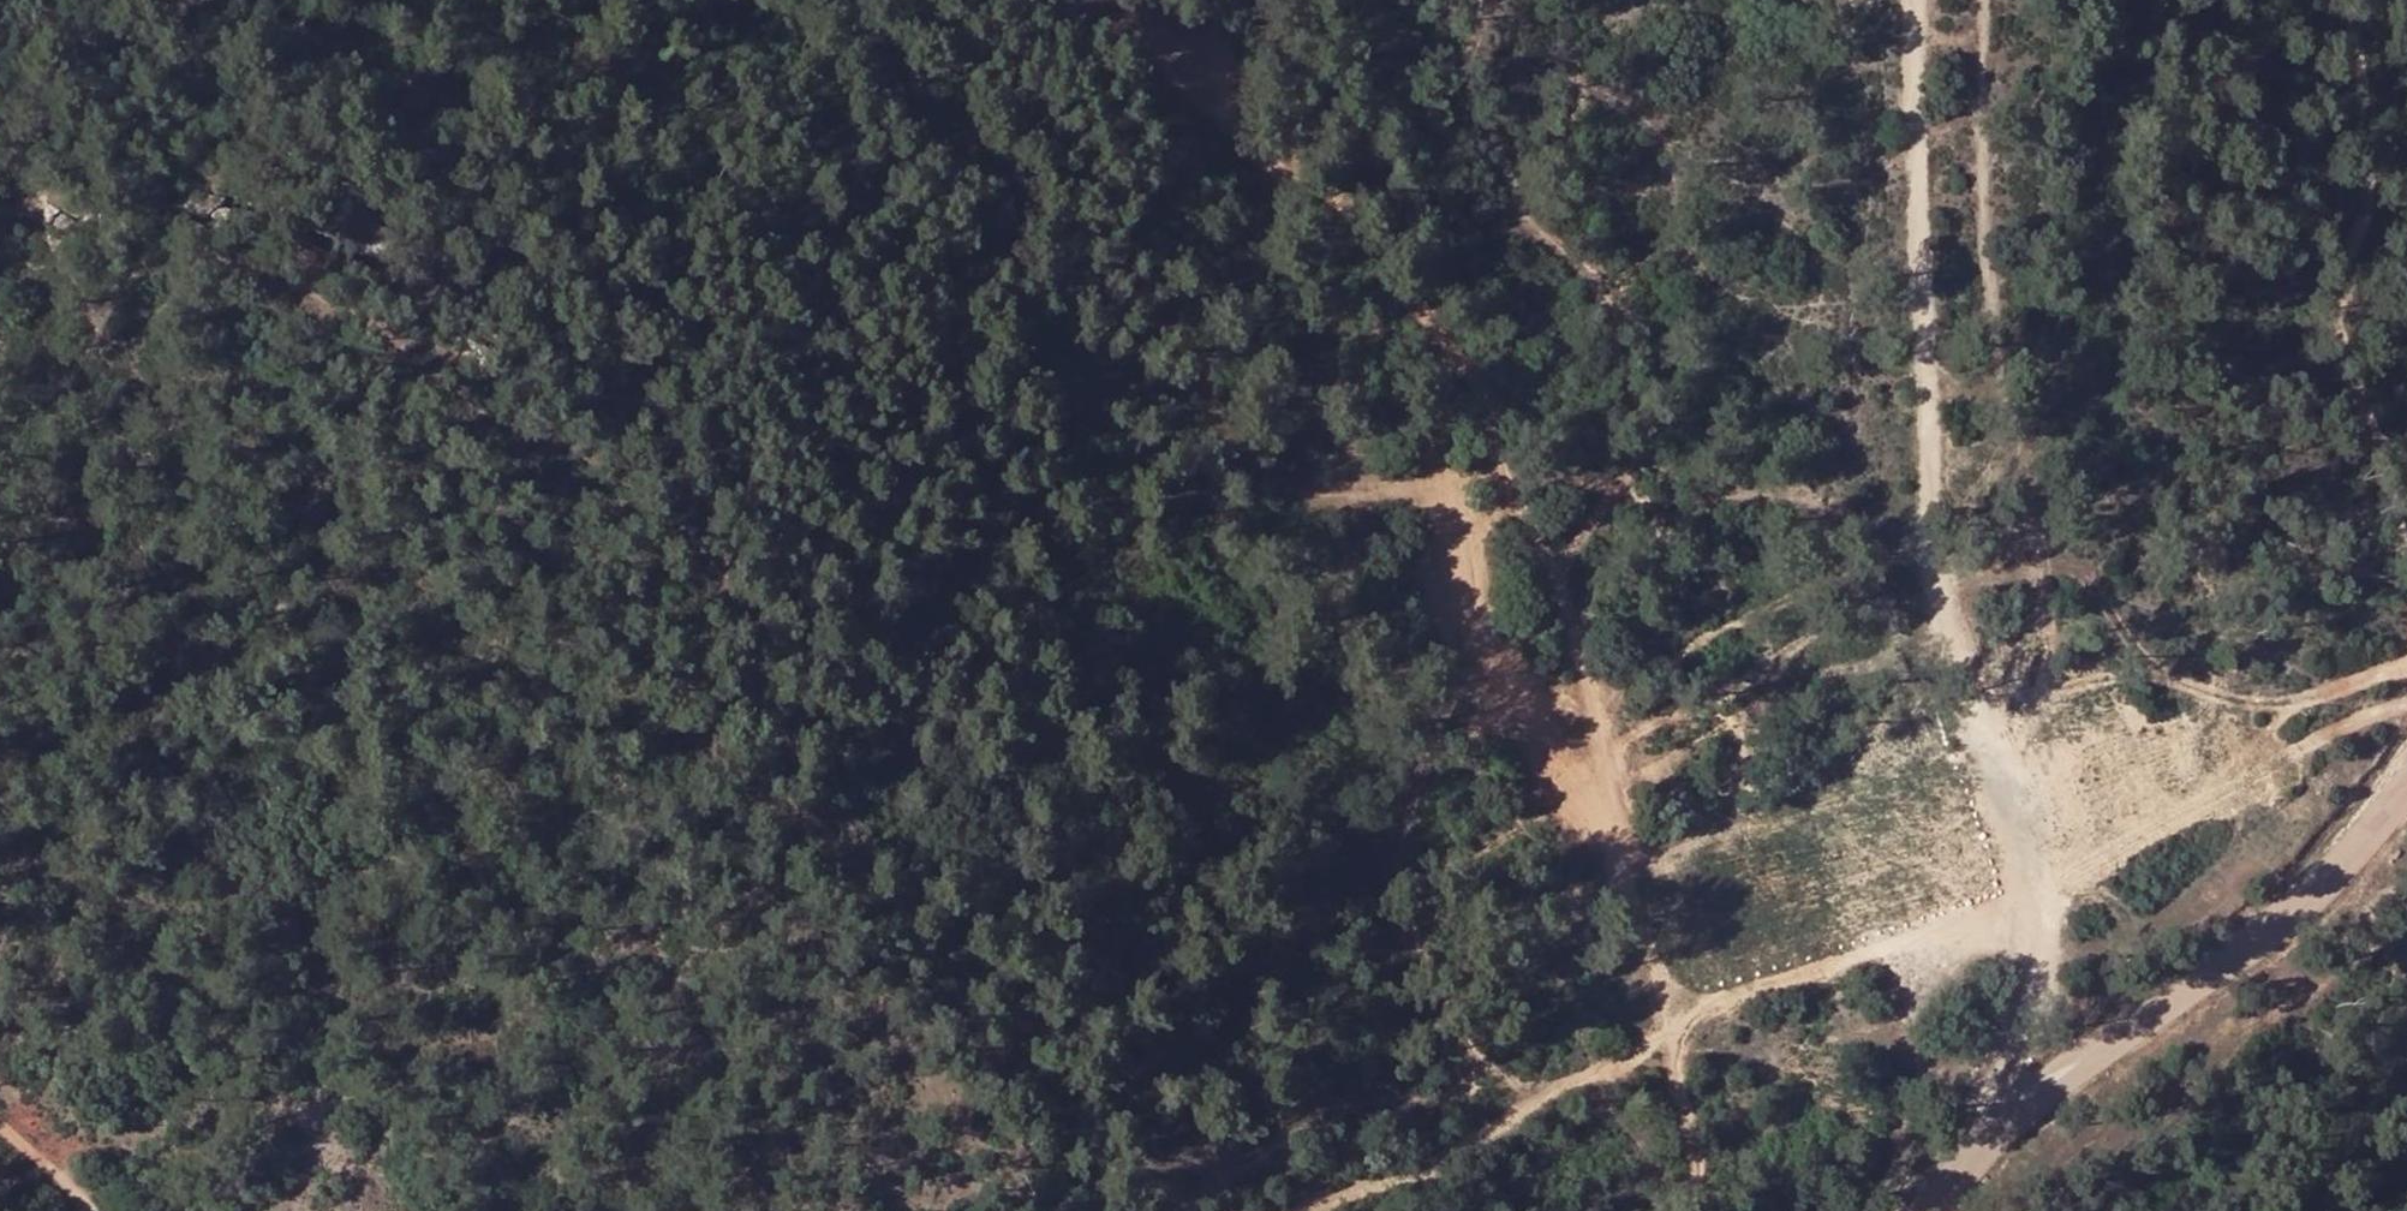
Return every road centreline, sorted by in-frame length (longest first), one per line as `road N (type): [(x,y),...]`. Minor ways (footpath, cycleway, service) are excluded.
road 1 (track): [(2052,1056),(2013,789),(1921,505),(1912,0)]
road 2 (unclassified): [(2406,800),(2343,880),(2228,972),(2052,1056),(1971,1125),(1925,1210)]

